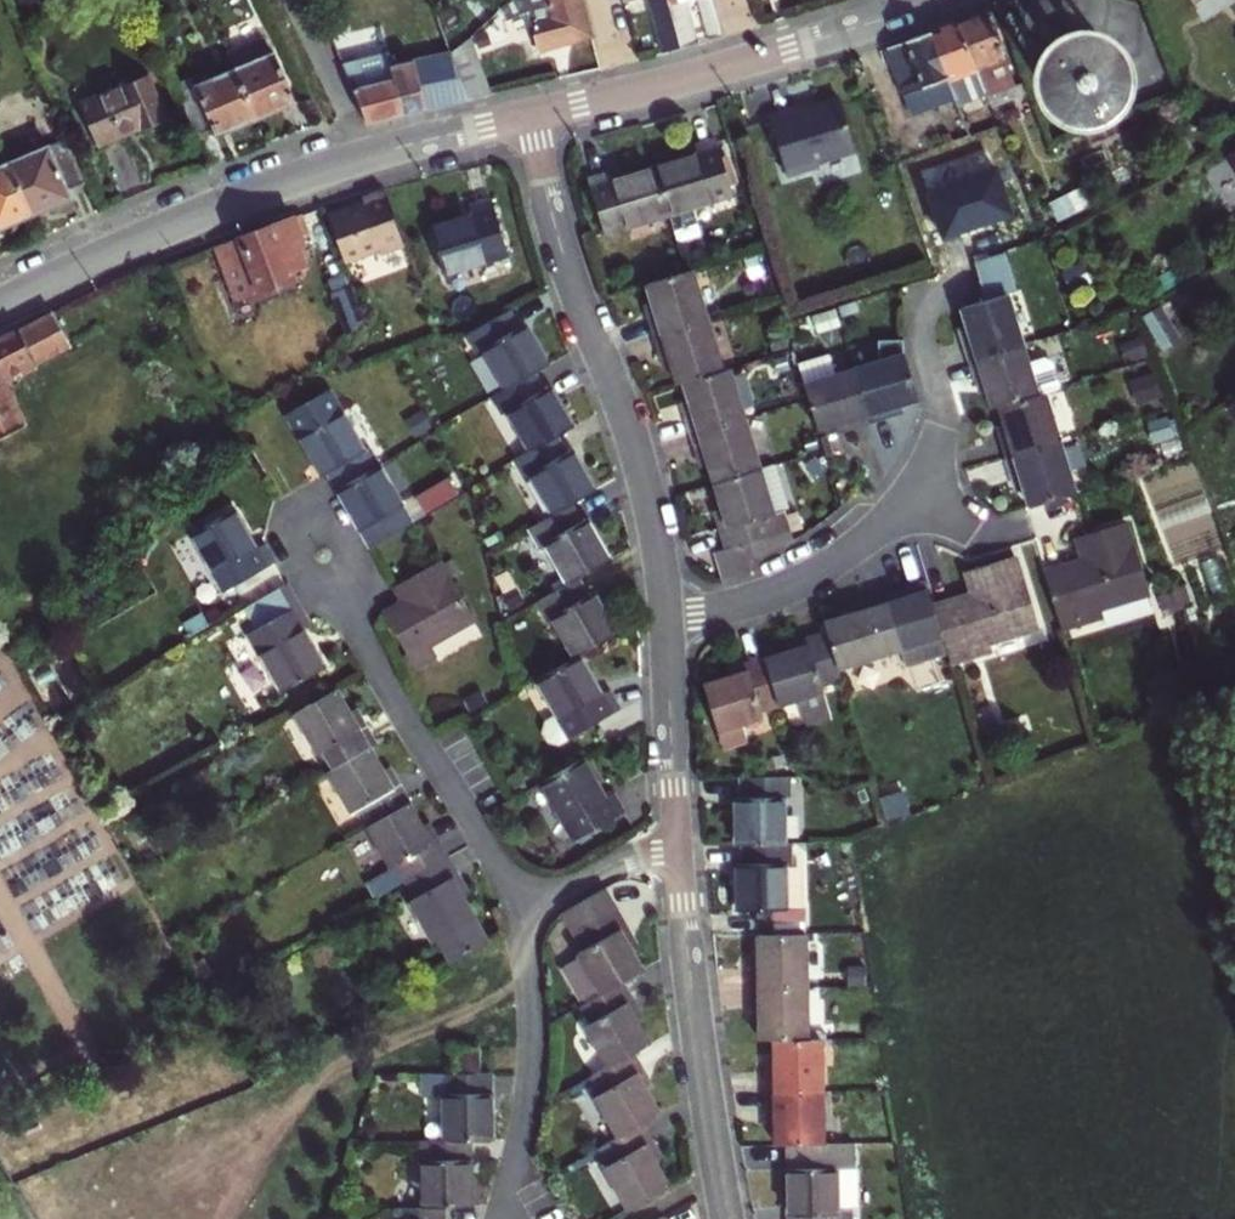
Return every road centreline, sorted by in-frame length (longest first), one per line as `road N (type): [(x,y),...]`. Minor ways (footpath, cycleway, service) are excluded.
road 1 (tertiary): [(0,307),(253,197),(527,117)]
road 2 (residential): [(527,117),(575,291),(639,454),(667,621)]
road 3 (residential): [(517,904),(302,546)]
road 4 (residential): [(680,847),(691,983),(729,1218)]
road 5 (residential): [(504,1218),(532,1038),(517,904)]
road 6 (residential): [(667,621),(796,586),(851,552),(914,489)]
road 7 (residential): [(667,621),(680,847)]
road 8 (tertiary): [(750,61),(940,0)]
road 9 (residential): [(914,489),(938,440),(938,415),(916,304)]
road 10 (residential): [(680,847),(517,904)]
road 11 (tertiary): [(623,94),(750,61)]

